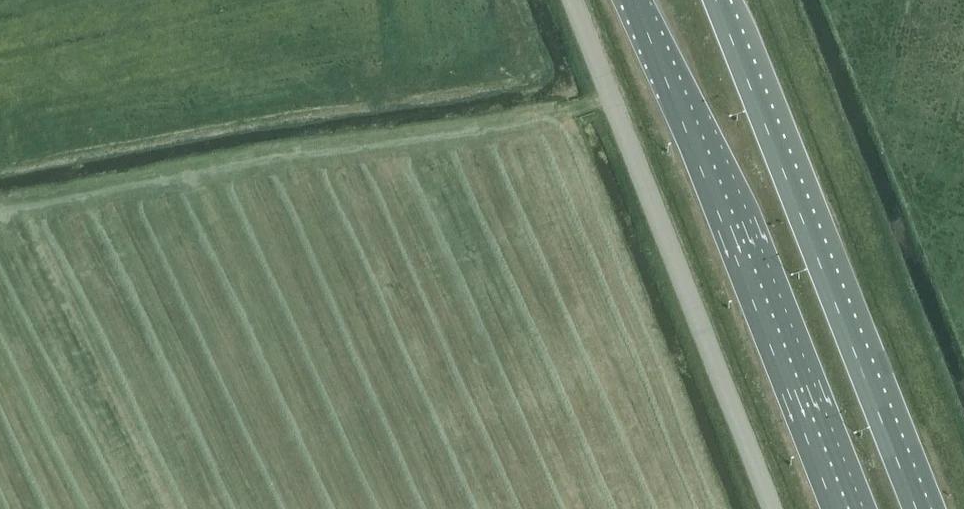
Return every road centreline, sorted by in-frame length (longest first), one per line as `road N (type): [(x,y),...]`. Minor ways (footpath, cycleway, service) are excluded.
road 1 (primary): [(633,0),(834,508)]
road 2 (primary): [(916,508),(716,0)]
road 3 (unclassified): [(771,508),(571,0)]

